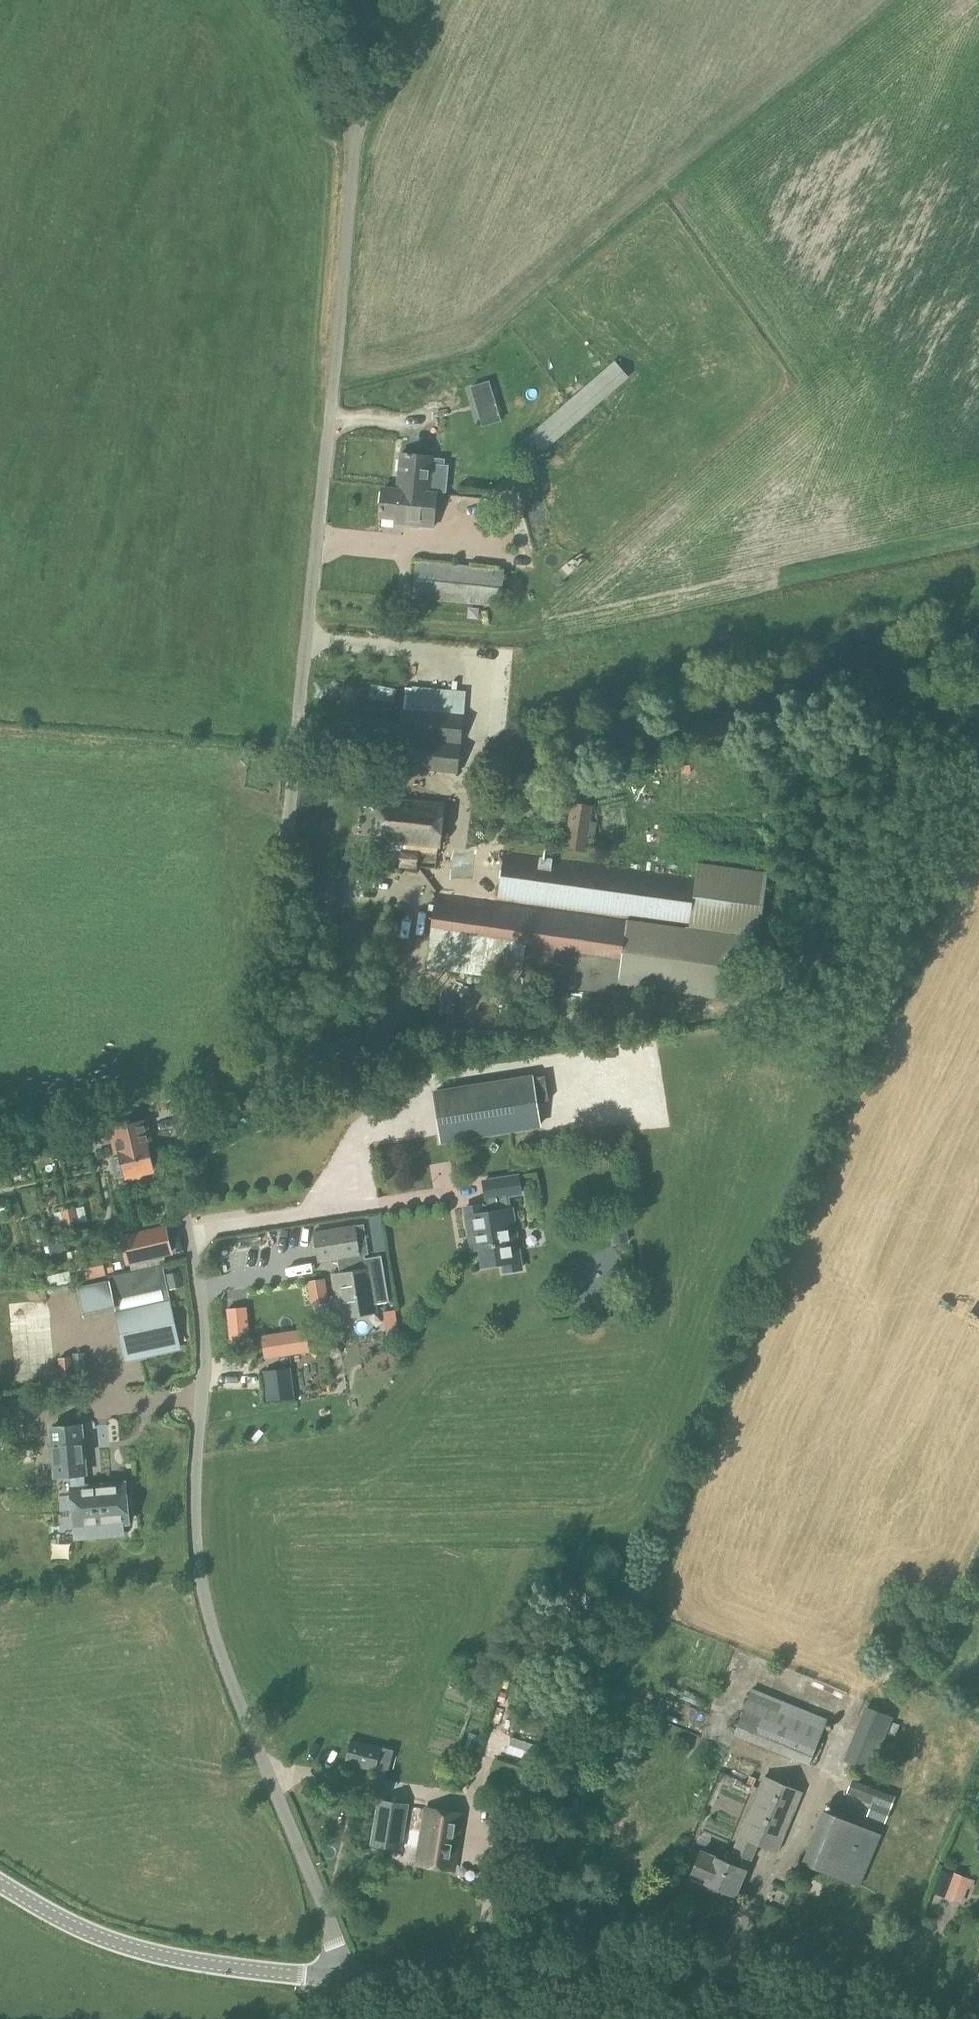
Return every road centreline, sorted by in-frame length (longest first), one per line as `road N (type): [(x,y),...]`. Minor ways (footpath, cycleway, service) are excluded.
road 1 (unclassified): [(344,1976),(201,1607),(190,1545),(192,1269),(176,1149),(184,1113),(255,1033),(266,984),(295,773),(358,132)]
road 2 (unclassified): [(874,2018),(665,1962),(604,1958),(344,1976)]
road 3 (unclassified): [(344,1976),(153,1964),(68,1933),(0,1894)]
road 4 (residential): [(358,132),(291,0)]

